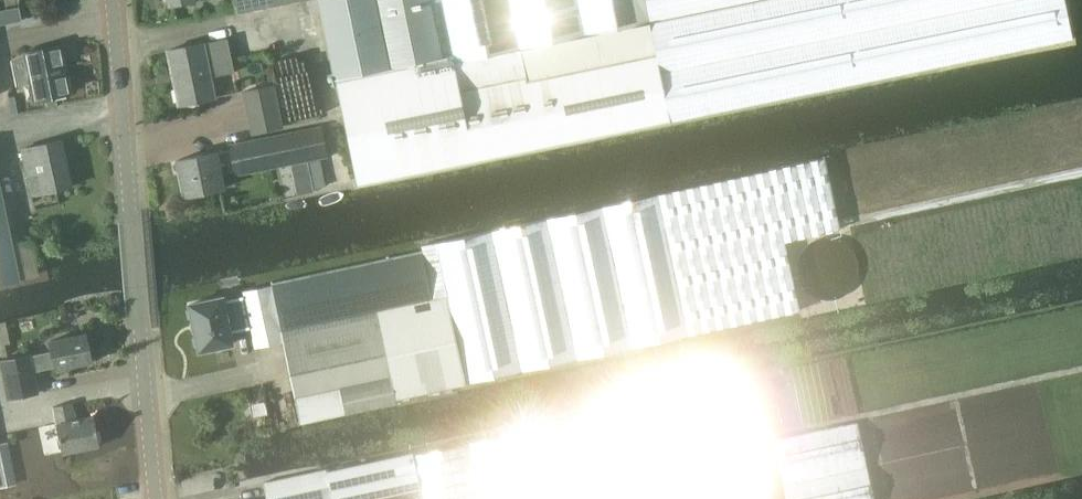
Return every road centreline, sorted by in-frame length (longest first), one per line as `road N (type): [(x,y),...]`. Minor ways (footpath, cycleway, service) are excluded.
road 1 (residential): [(157,498),(113,0)]

